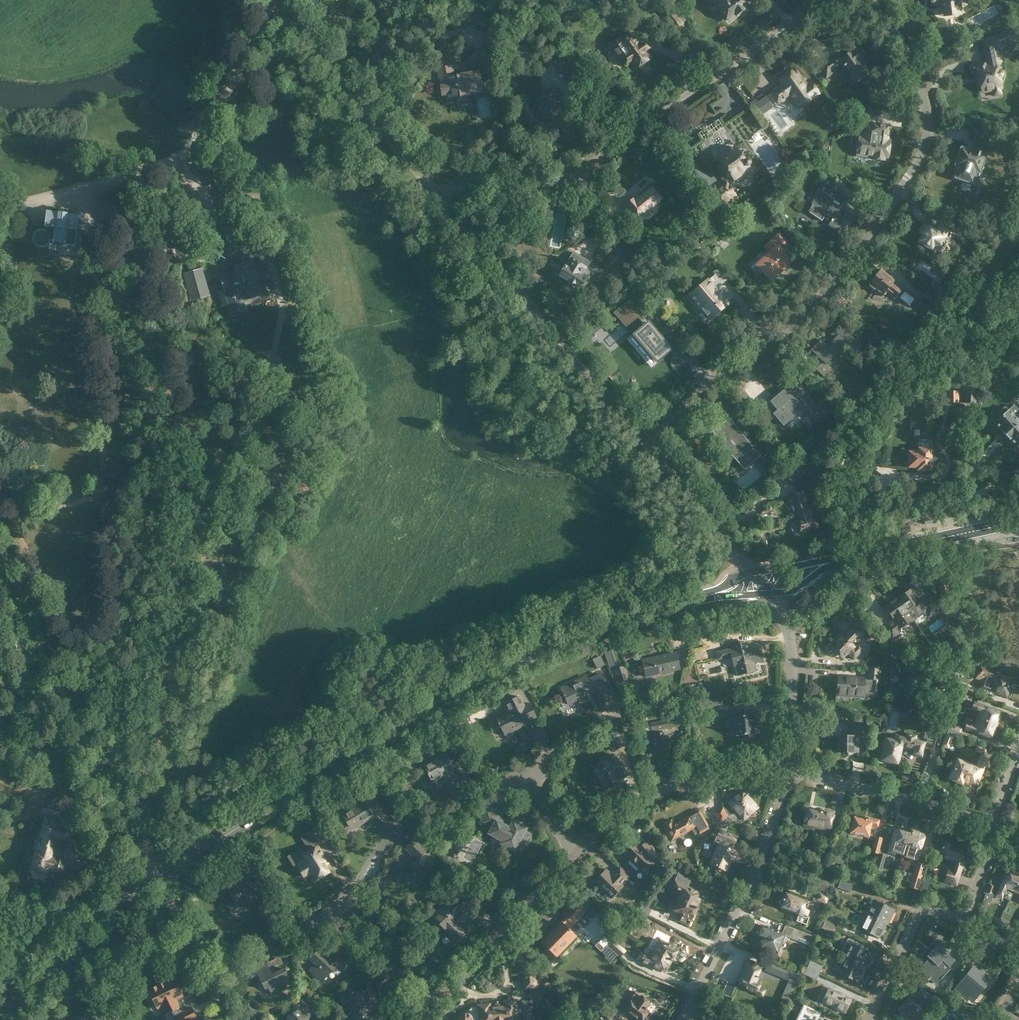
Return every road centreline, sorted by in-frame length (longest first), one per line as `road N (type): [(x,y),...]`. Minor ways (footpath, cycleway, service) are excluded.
road 1 (secondary): [(4,1019),(124,900),(204,845),(513,662),(580,632),(691,602)]
road 2 (residential): [(643,446),(856,258),(921,154),(926,106),(916,66),(890,24),(851,1),(822,8)]
road 3 (track): [(0,571),(137,836),(152,825),(200,662)]
road 4 (residential): [(433,199),(483,176),(544,187),(565,180),(822,8)]
road 5 (tertiary): [(643,446),(433,199)]
road 6 (track): [(80,192),(177,151),(217,104),(274,10)]
road 7 (track): [(92,246),(161,247),(218,263),(233,255),(232,238),(177,151)]
road 8 (tertiary): [(433,199),(266,0)]
road 9 (residential): [(695,1008),(734,929),(784,772)]
road 10 (residential): [(993,830),(944,808),(784,772)]
road 11 (residential): [(448,999),(599,850)]
road 12 (residential): [(599,850),(681,793),(784,772)]
road 13 (track): [(744,565),(671,548),(559,494)]
road 14 (residential): [(448,999),(349,907),(300,938)]
road 15 (track): [(0,197),(32,203),(80,192),(92,246),(84,258),(101,286)]
road 16 (residential): [(784,772),(793,654),(770,593)]
road 17 (secondary): [(843,557),(1018,520)]
road 18 (residential): [(964,922),(927,907),(916,916),(872,1019)]
road 19 (tertiary): [(750,572),(643,446)]

